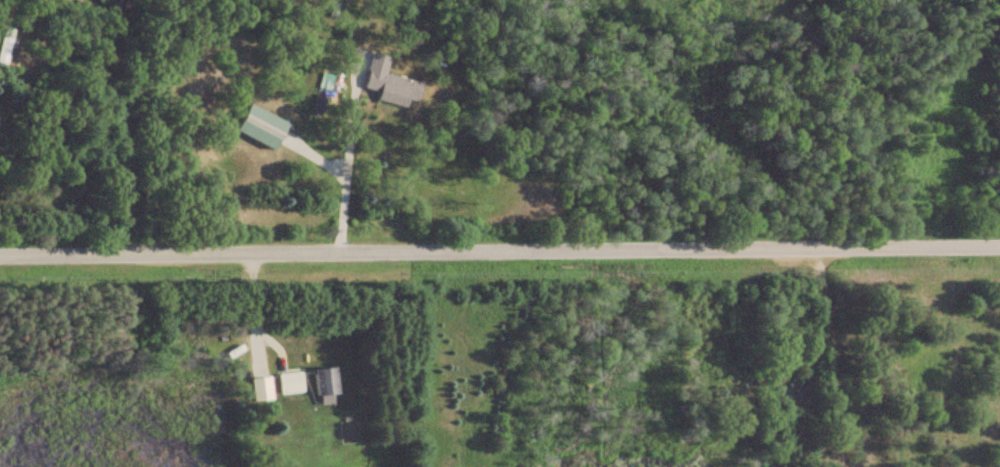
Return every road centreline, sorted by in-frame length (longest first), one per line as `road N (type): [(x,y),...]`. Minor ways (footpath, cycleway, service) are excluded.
road 1 (residential): [(999,245),(0,252)]

